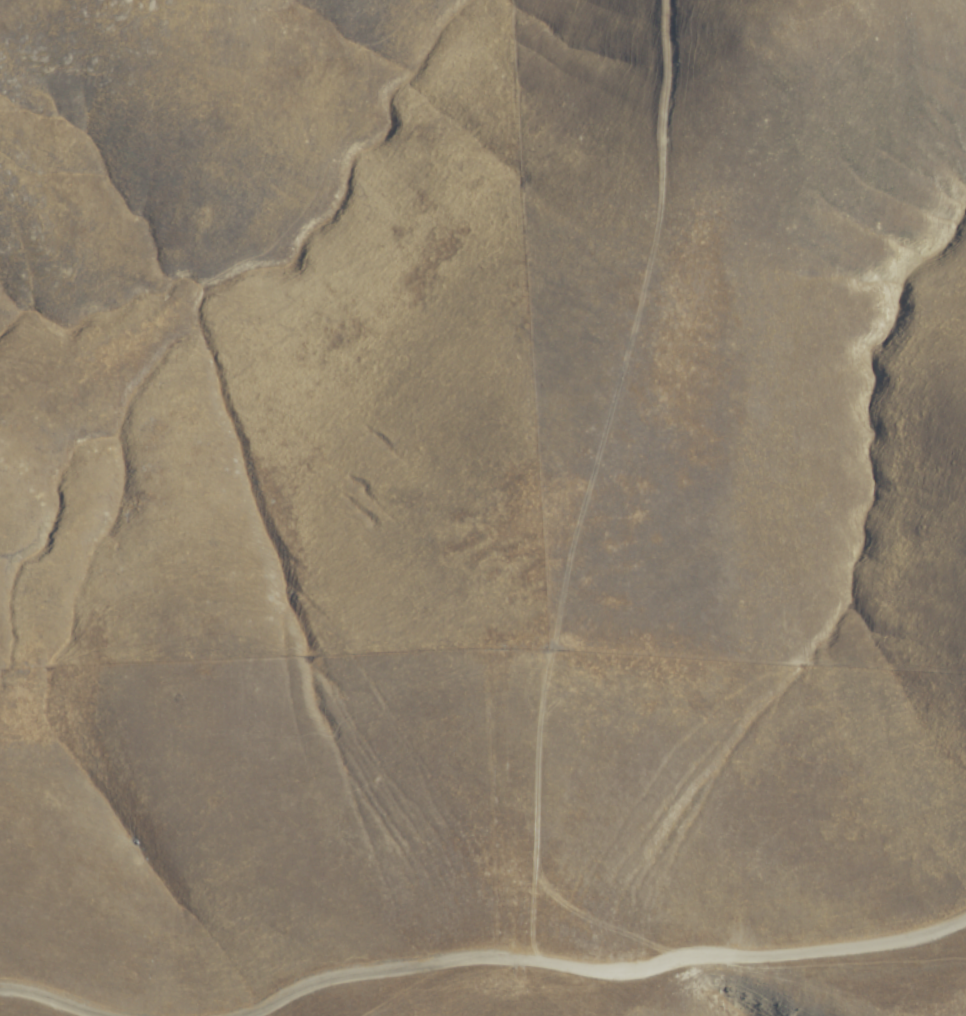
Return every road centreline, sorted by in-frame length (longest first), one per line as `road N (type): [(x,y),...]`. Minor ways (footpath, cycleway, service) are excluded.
road 1 (track): [(965,919),(799,954),(704,955),(627,977),(550,954),(497,952),(413,975),(316,986),(254,1015)]

